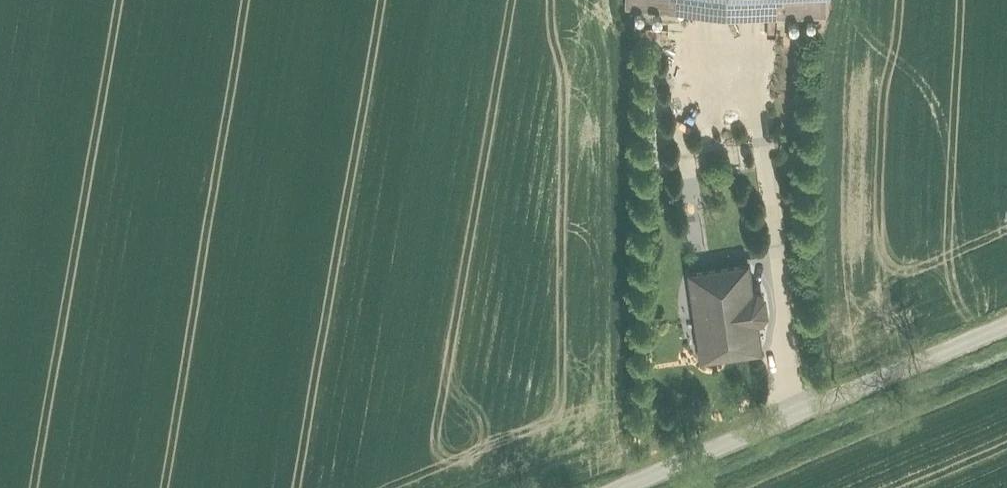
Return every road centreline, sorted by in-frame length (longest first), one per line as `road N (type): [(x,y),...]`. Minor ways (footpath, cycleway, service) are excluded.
road 1 (tertiary): [(1006,331),(634,487)]

